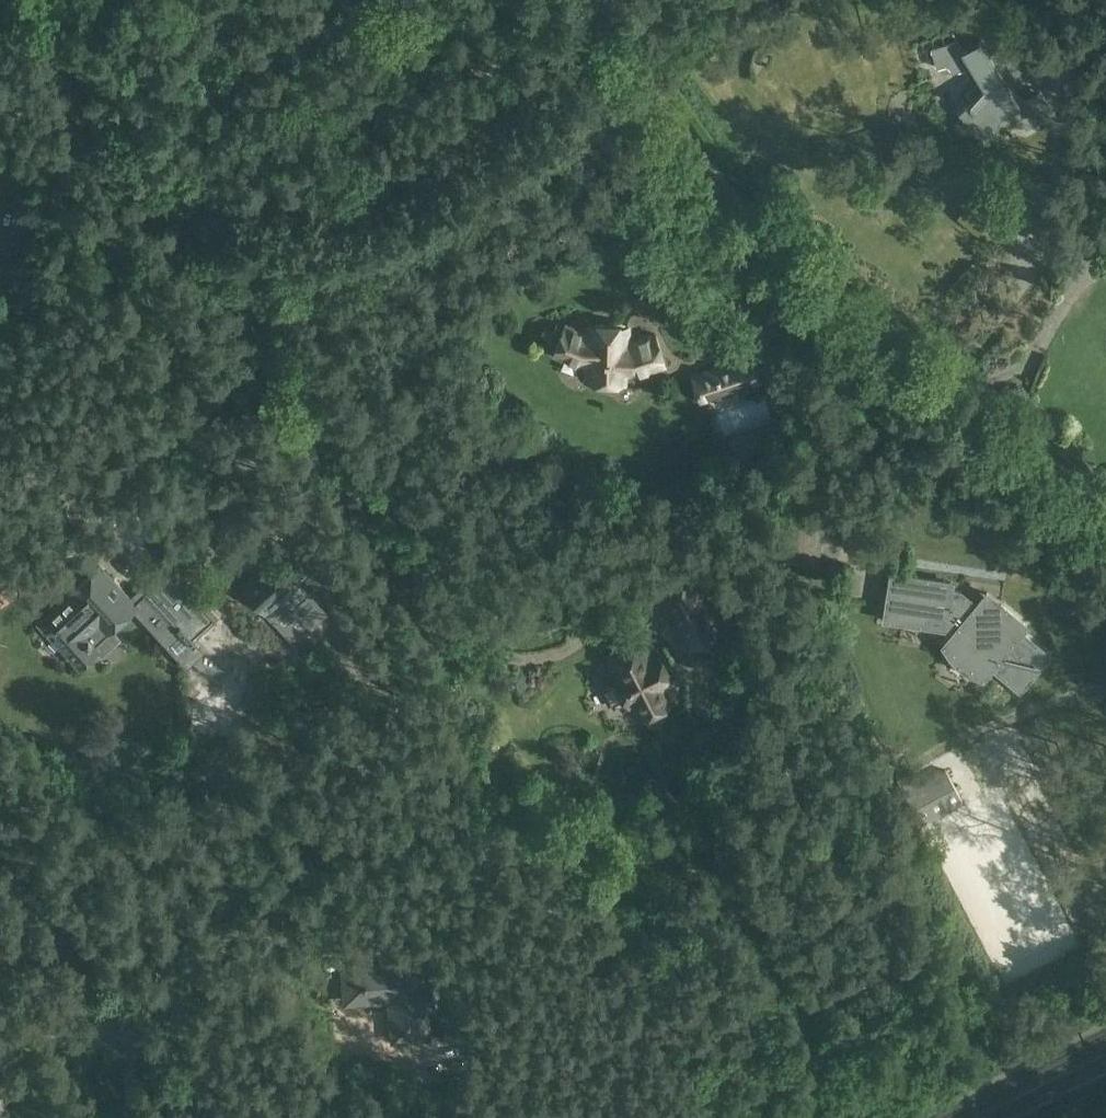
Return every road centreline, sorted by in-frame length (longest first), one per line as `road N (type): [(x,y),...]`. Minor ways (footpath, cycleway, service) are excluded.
road 1 (unclassified): [(0,507),(177,419),(200,398),(197,363),(131,247),(133,218),(150,196),(189,186),(360,191),(383,183),(414,168),(507,88),(618,27)]
road 2 (unclassified): [(618,27),(673,125),(737,205),(1105,508)]
road 3 (unclassified): [(0,810),(146,1016)]
road 4 (track): [(30,0),(78,108),(150,196)]

